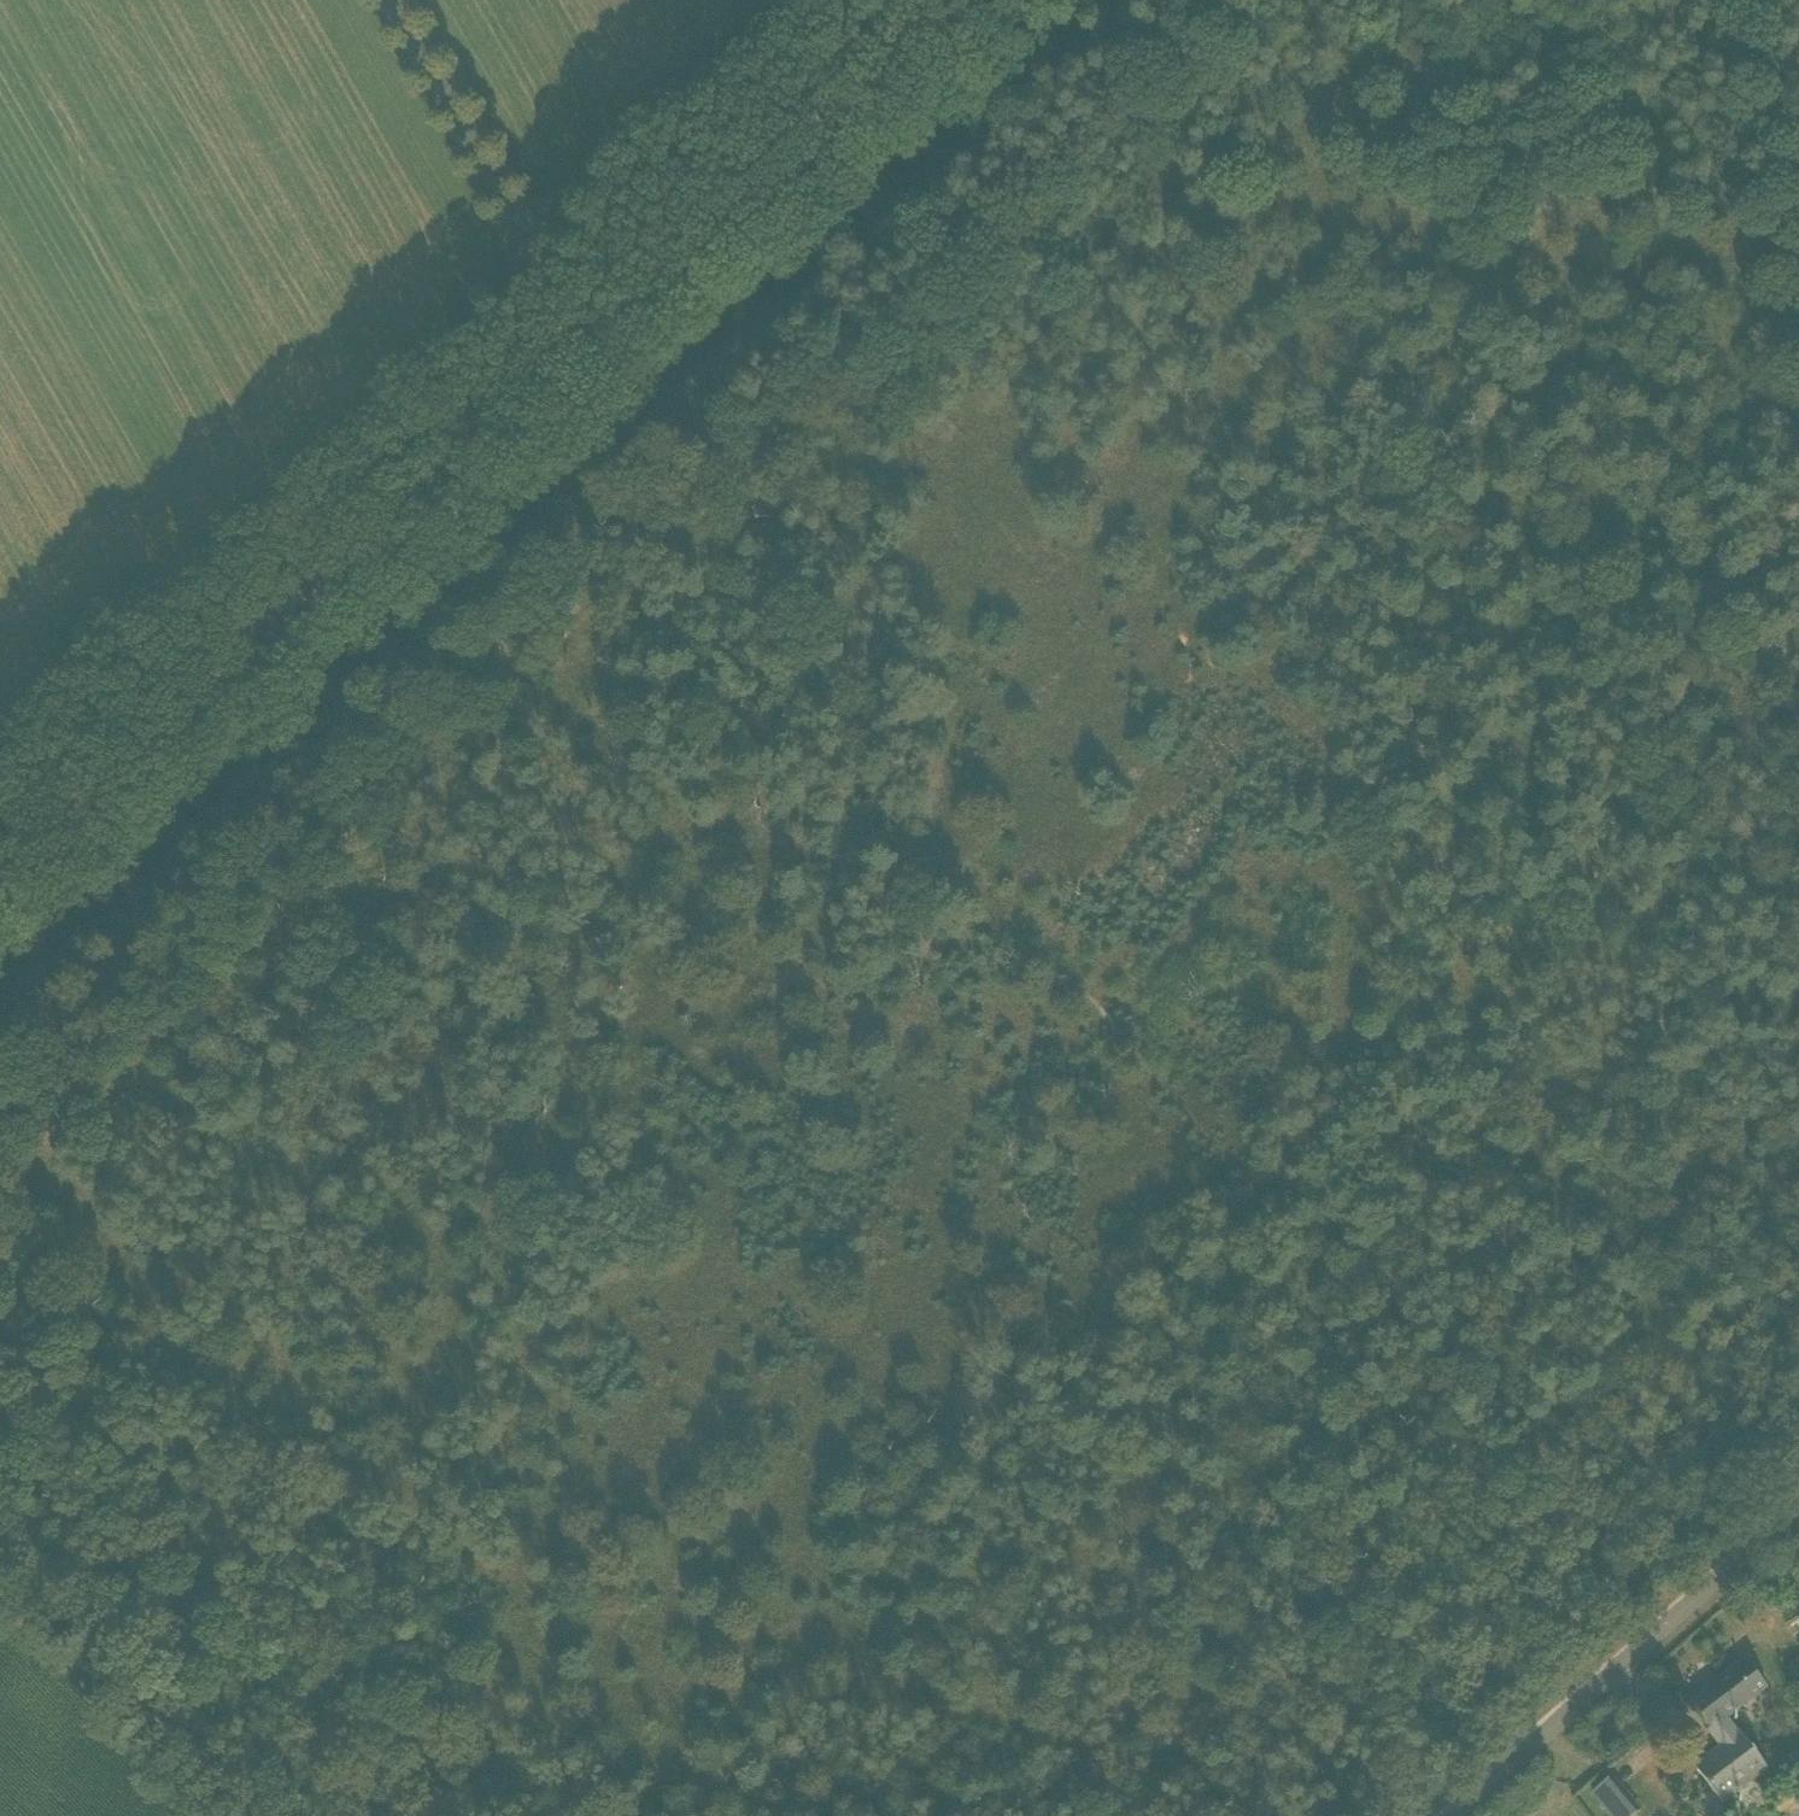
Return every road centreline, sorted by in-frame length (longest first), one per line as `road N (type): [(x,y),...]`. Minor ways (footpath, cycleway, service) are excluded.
road 1 (track): [(1210,0),(0,1118)]
road 2 (unclassified): [(0,885),(974,0)]
road 3 (unclassified): [(1473,1815),(1798,1521)]

